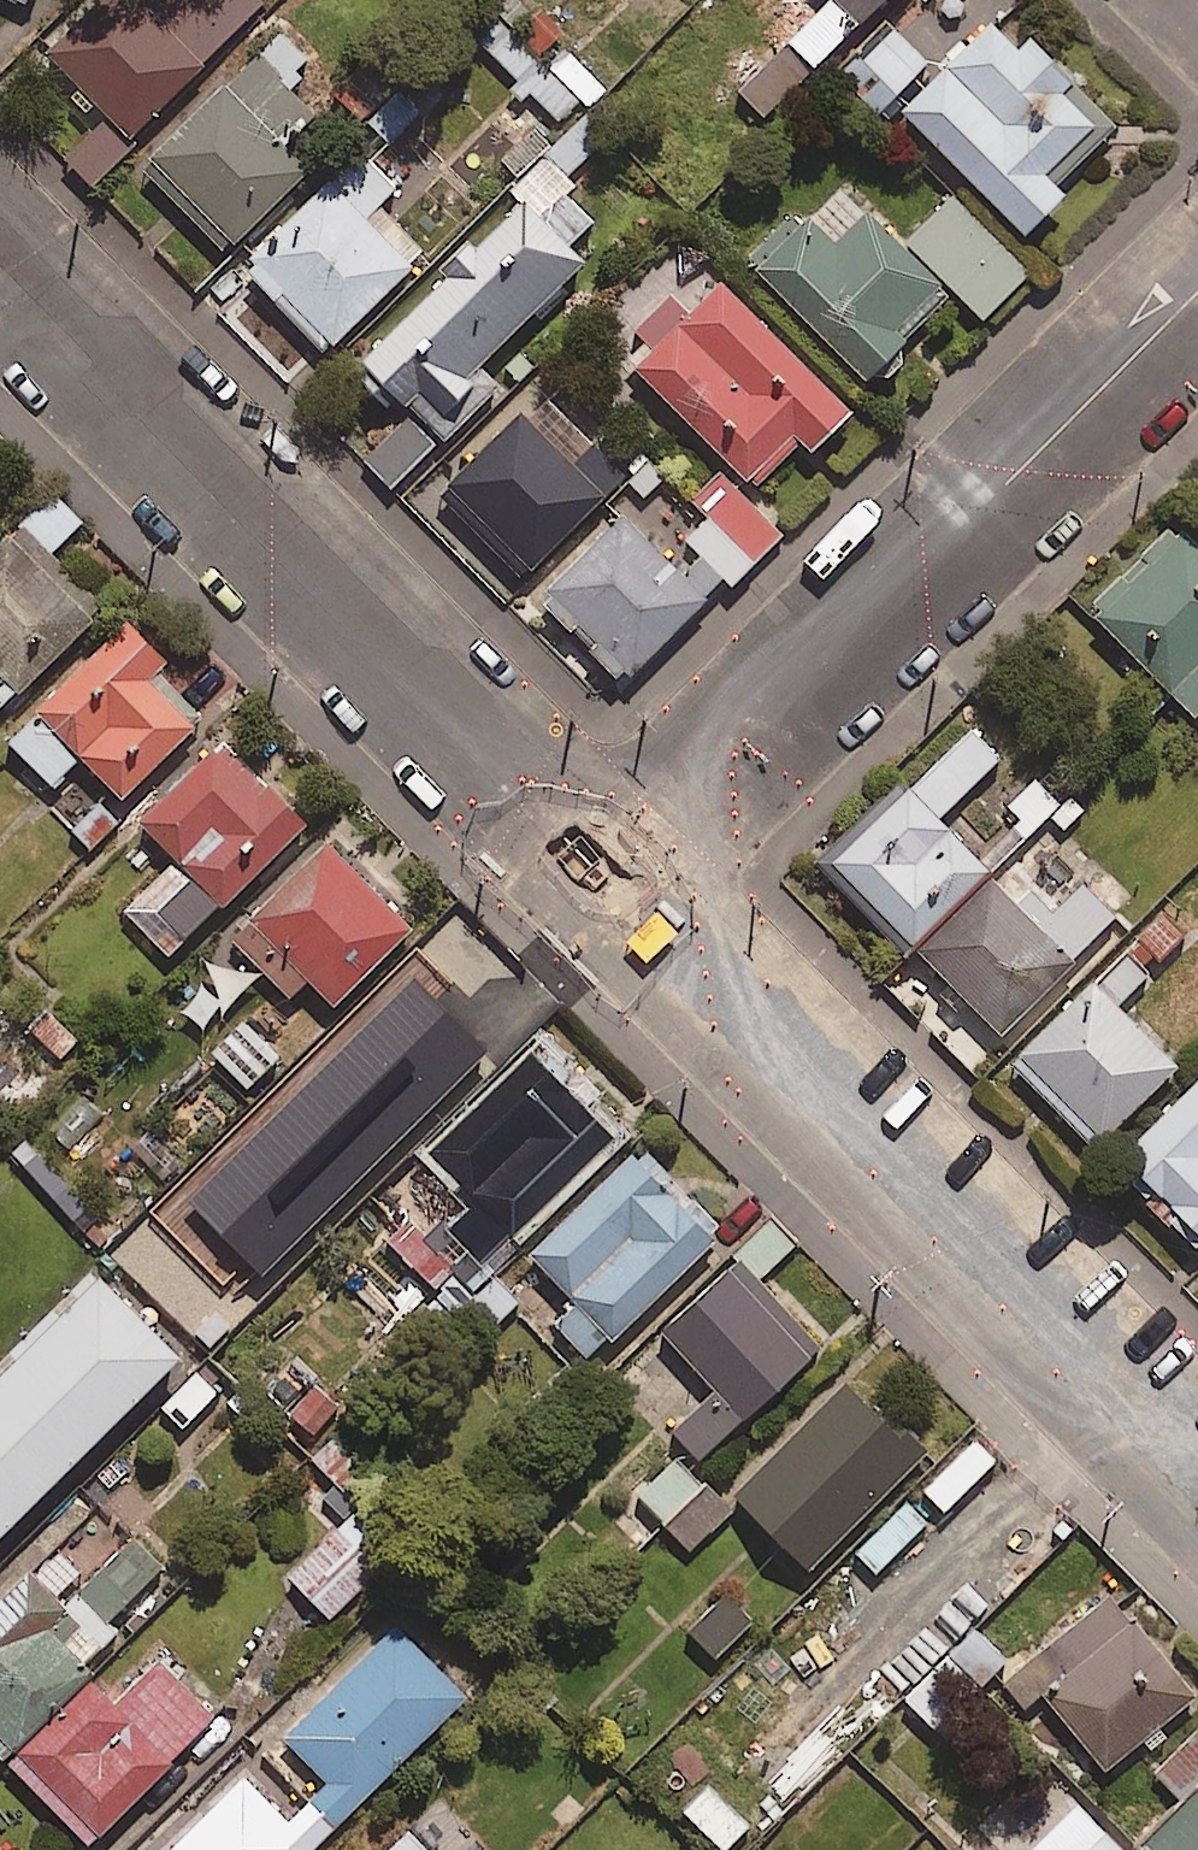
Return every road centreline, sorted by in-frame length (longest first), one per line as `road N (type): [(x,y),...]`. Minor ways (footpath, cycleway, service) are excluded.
road 1 (residential): [(0,268),(610,885)]
road 2 (residential): [(610,885),(1197,297)]
road 3 (residential): [(610,885),(1197,1448)]

